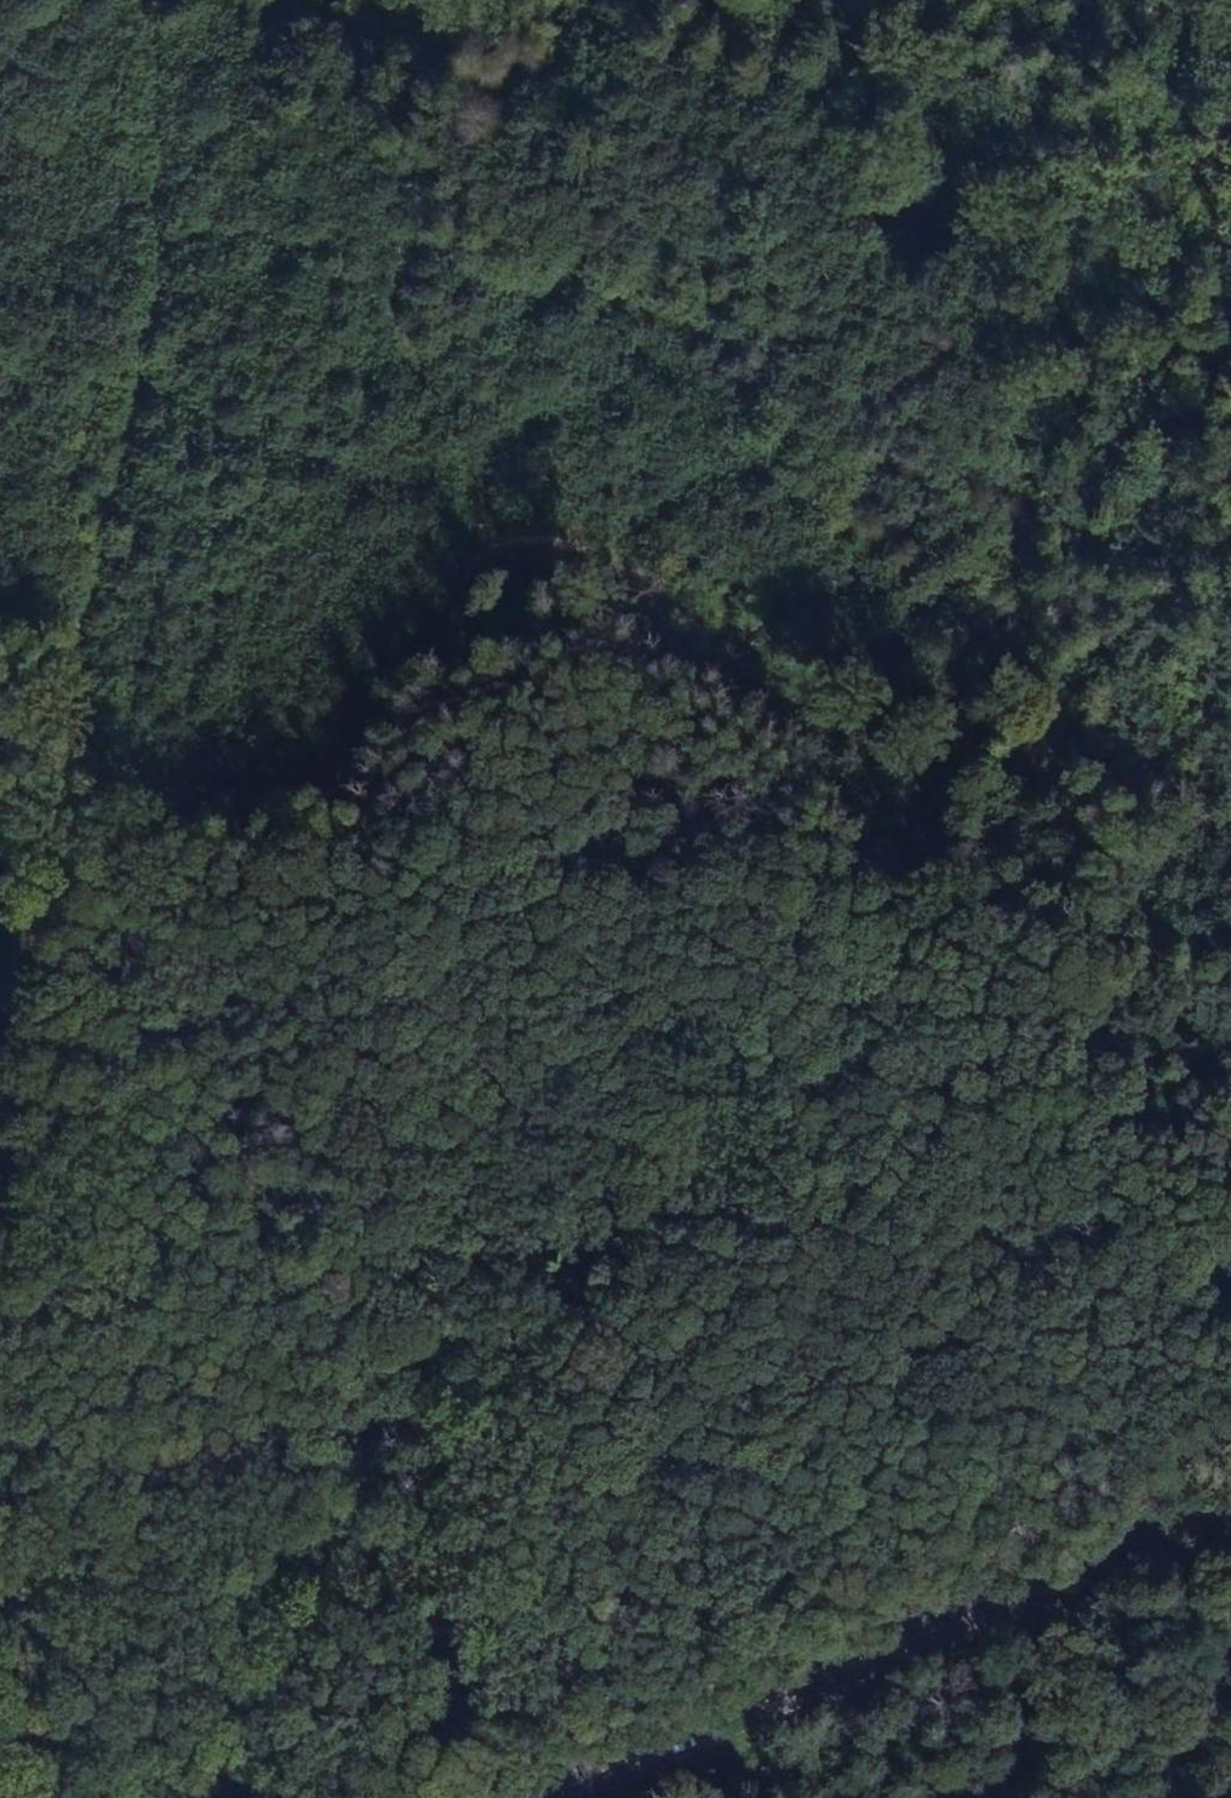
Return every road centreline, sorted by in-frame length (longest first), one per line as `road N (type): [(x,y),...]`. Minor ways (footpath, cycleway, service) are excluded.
road 1 (track): [(0,929),(50,781),(108,529),(148,240),(156,121),(123,0)]
road 2 (secondary): [(1230,1533),(569,1797)]

